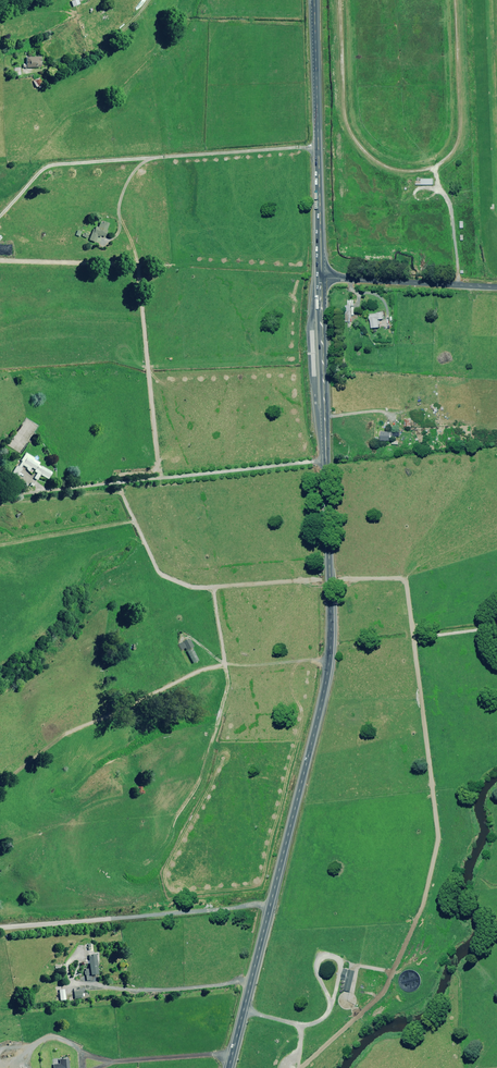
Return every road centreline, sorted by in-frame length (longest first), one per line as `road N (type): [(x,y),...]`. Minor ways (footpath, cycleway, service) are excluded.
road 1 (trunk): [(270,904),(327,677),(323,279)]
road 2 (track): [(328,662),(225,664),(197,672),(65,735),(0,784)]
road 3 (track): [(162,478),(137,267),(0,261)]
road 4 (trunk): [(323,279),(314,0)]
road 5 (track): [(330,578),(202,588),(160,573),(118,483)]
road 6 (unclassified): [(0,927),(270,904)]
road 7 (unclassified): [(323,279),(496,287)]
road 8 (track): [(151,158),(48,167),(0,216)]
road 9 (trunk): [(229,1067),(270,904)]
road 10 (track): [(225,664),(228,683),(200,780),(174,820)]
road 11 (track): [(135,521),(0,545)]

